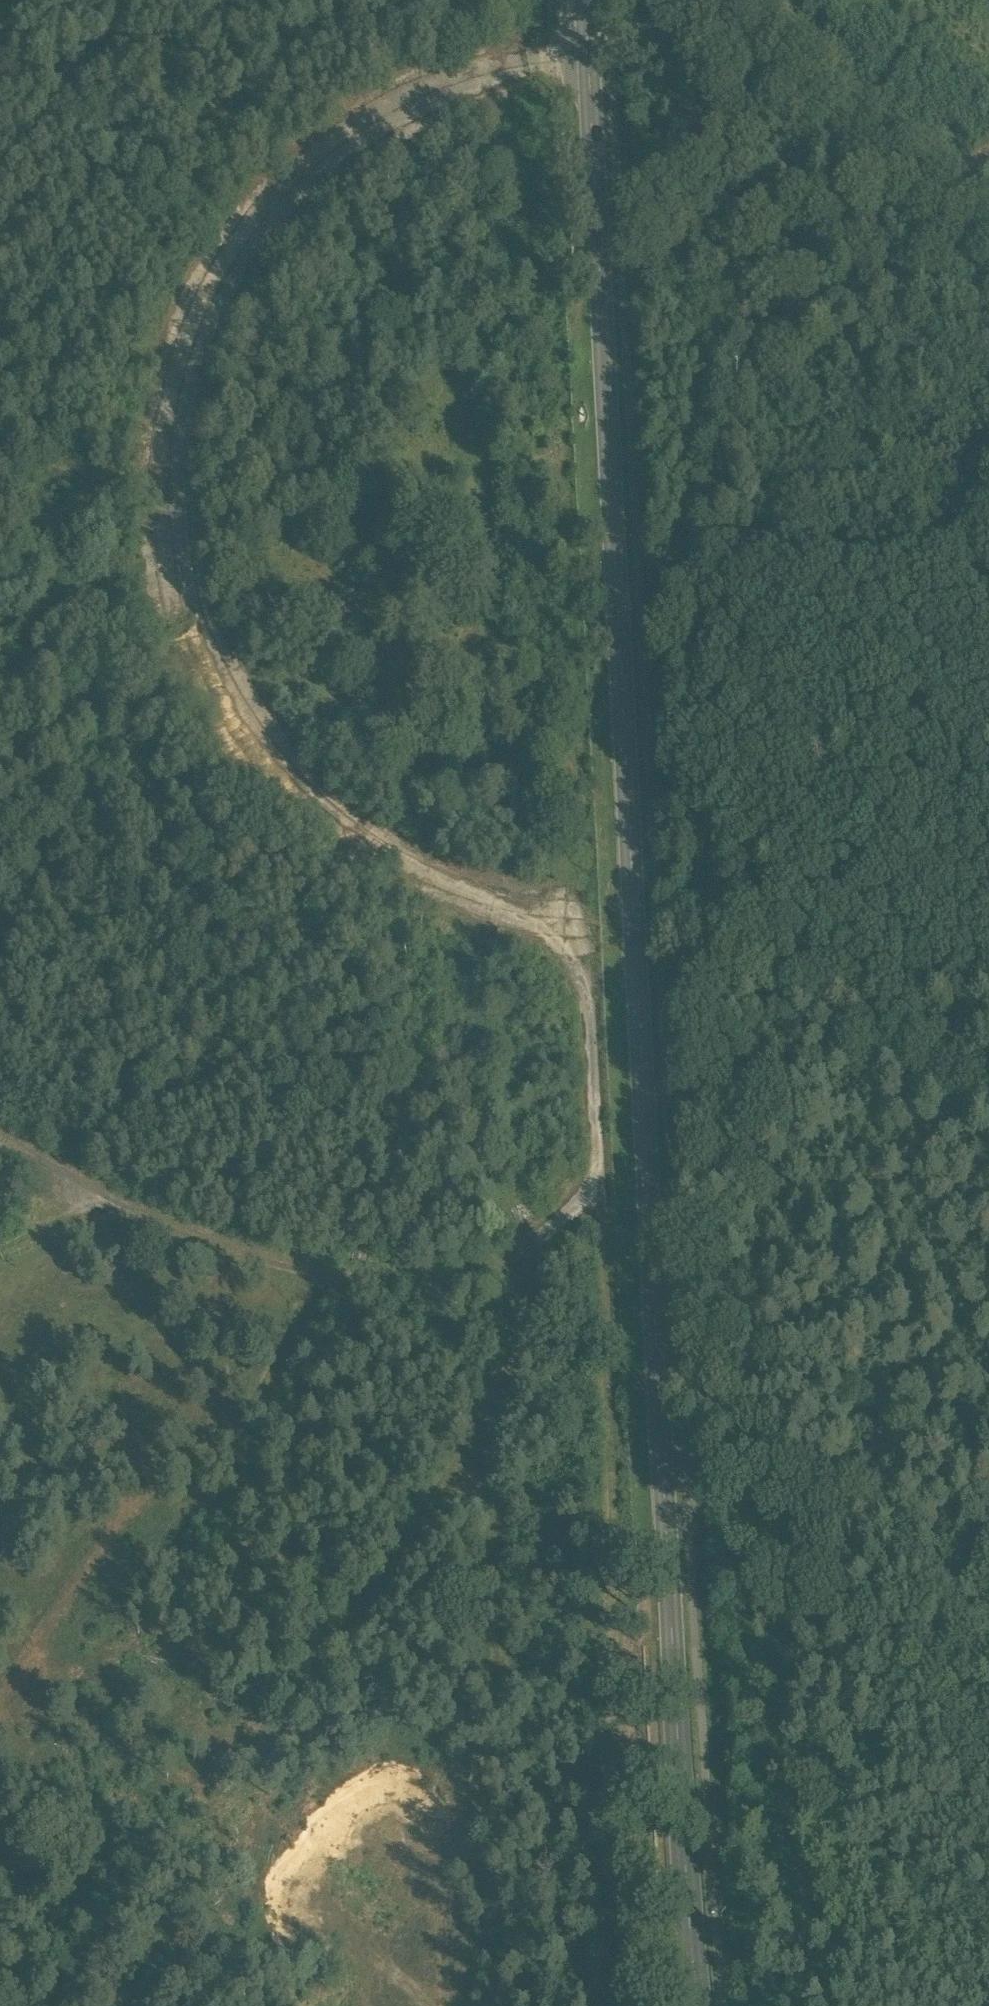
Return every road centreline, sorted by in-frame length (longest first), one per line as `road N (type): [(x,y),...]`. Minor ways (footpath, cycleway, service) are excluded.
road 1 (primary): [(584,0),(701,2005)]
road 2 (track): [(649,1103),(672,1103),(988,583)]

